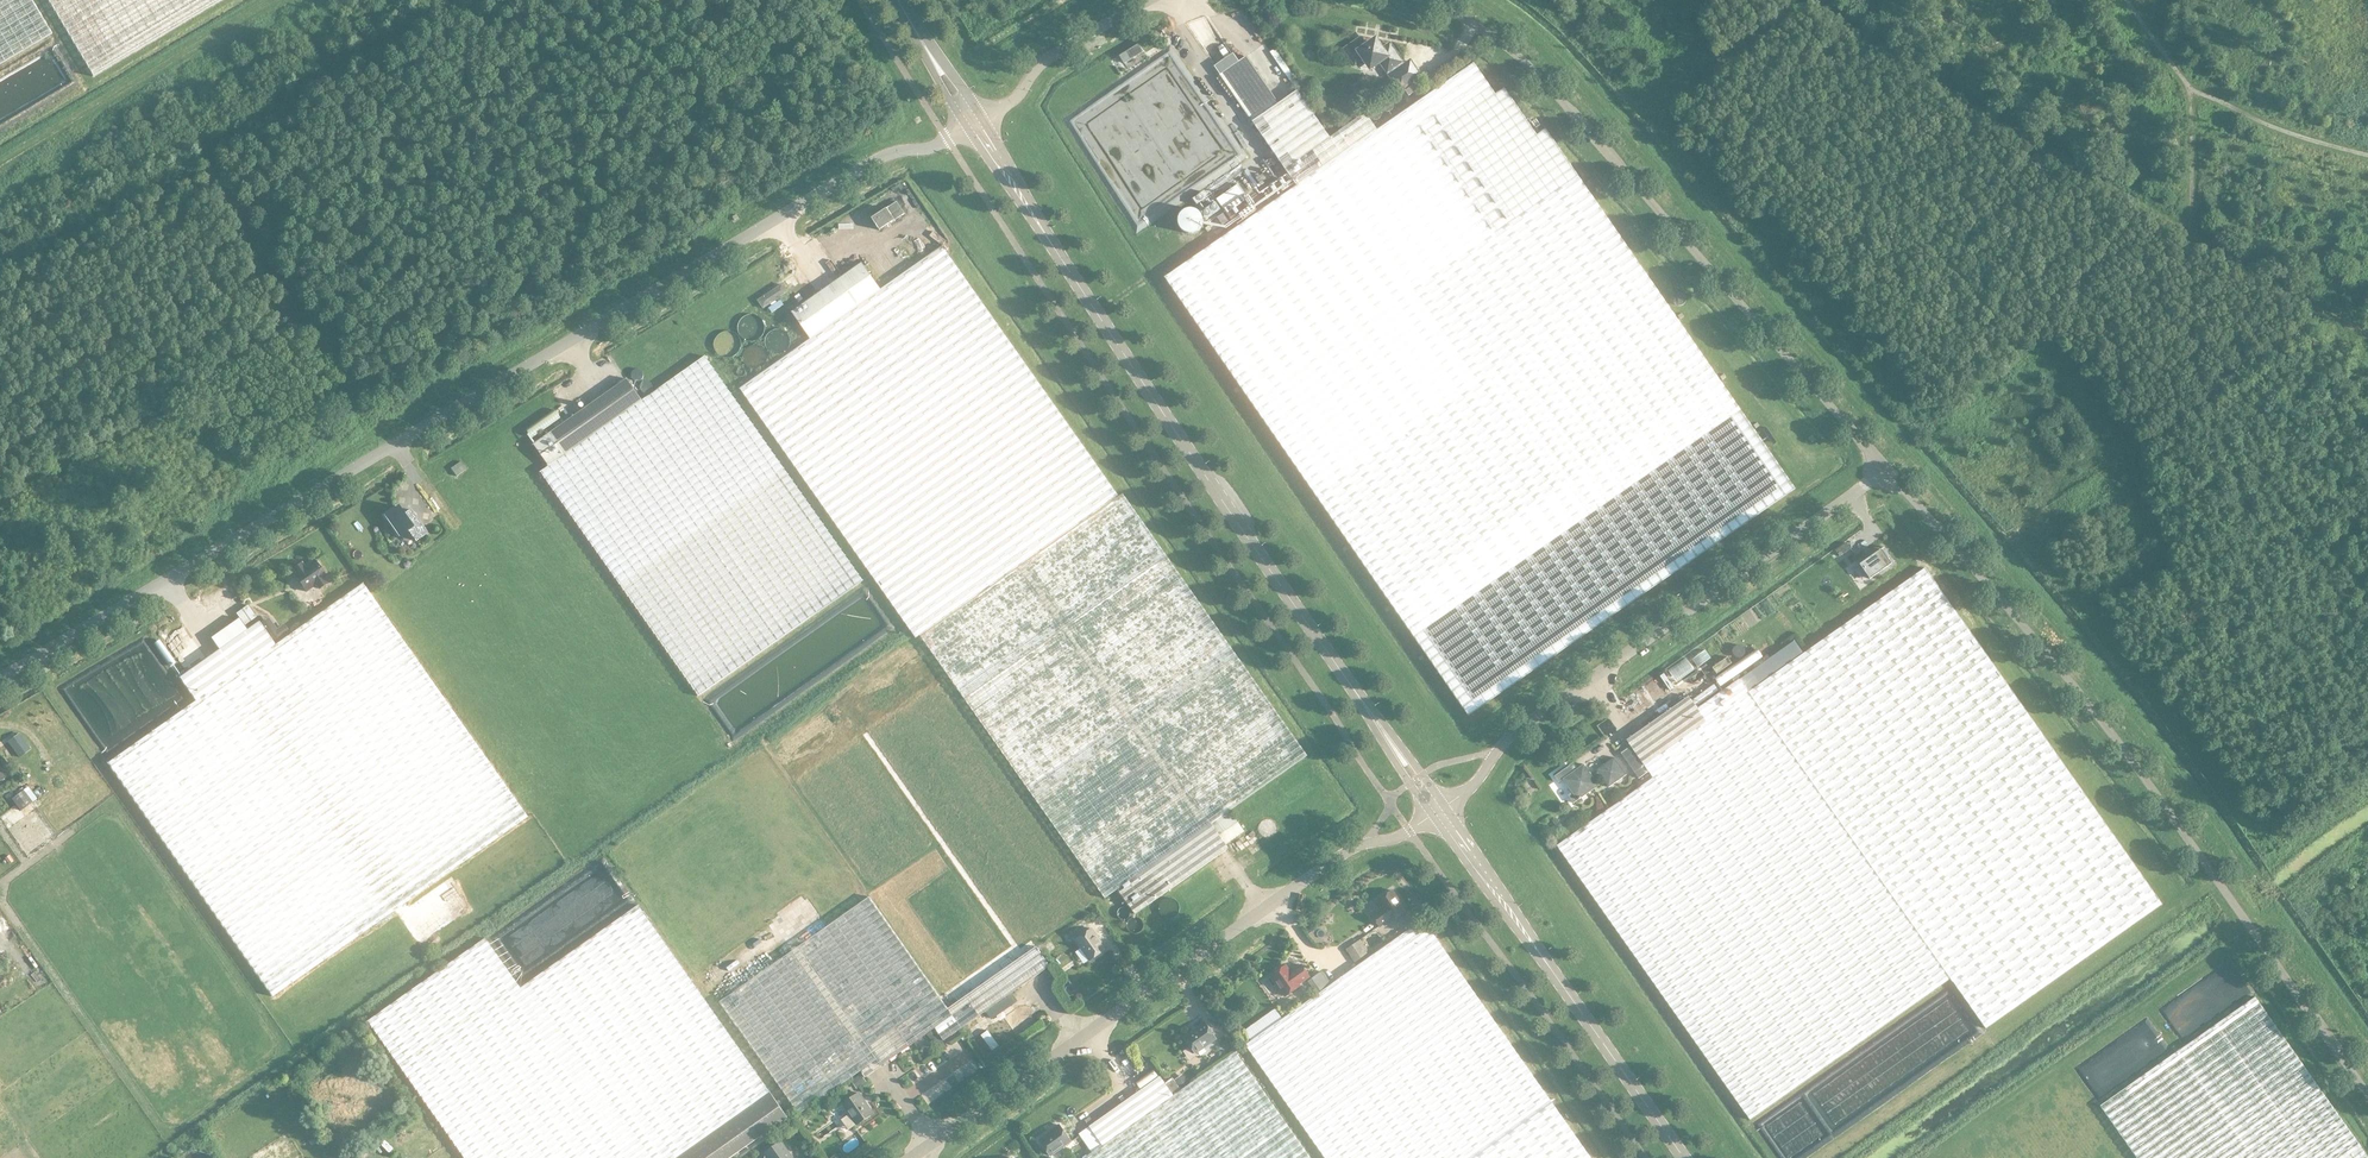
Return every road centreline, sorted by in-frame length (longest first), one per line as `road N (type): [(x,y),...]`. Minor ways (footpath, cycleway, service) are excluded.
road 1 (unclassified): [(0,679),(877,157),(927,149),(981,120)]
road 2 (tertiary): [(1443,816),(1173,431),(981,120)]
road 3 (unclassified): [(2367,1090),(2076,689),(1878,465)]
road 4 (unclassified): [(1878,465),(1539,73),(1429,0)]
road 5 (unclassified): [(912,1157),(1357,843),(1389,840),(1443,816)]
road 6 (unclassified): [(1443,816),(1530,716),(1771,553),(1878,465)]
road 7 (tertiary): [(1683,1157),(1443,816)]
road 8 (unclassified): [(1153,0),(1052,51),(1015,102),(981,120)]
road 9 (tertiary): [(981,120),(907,0)]

